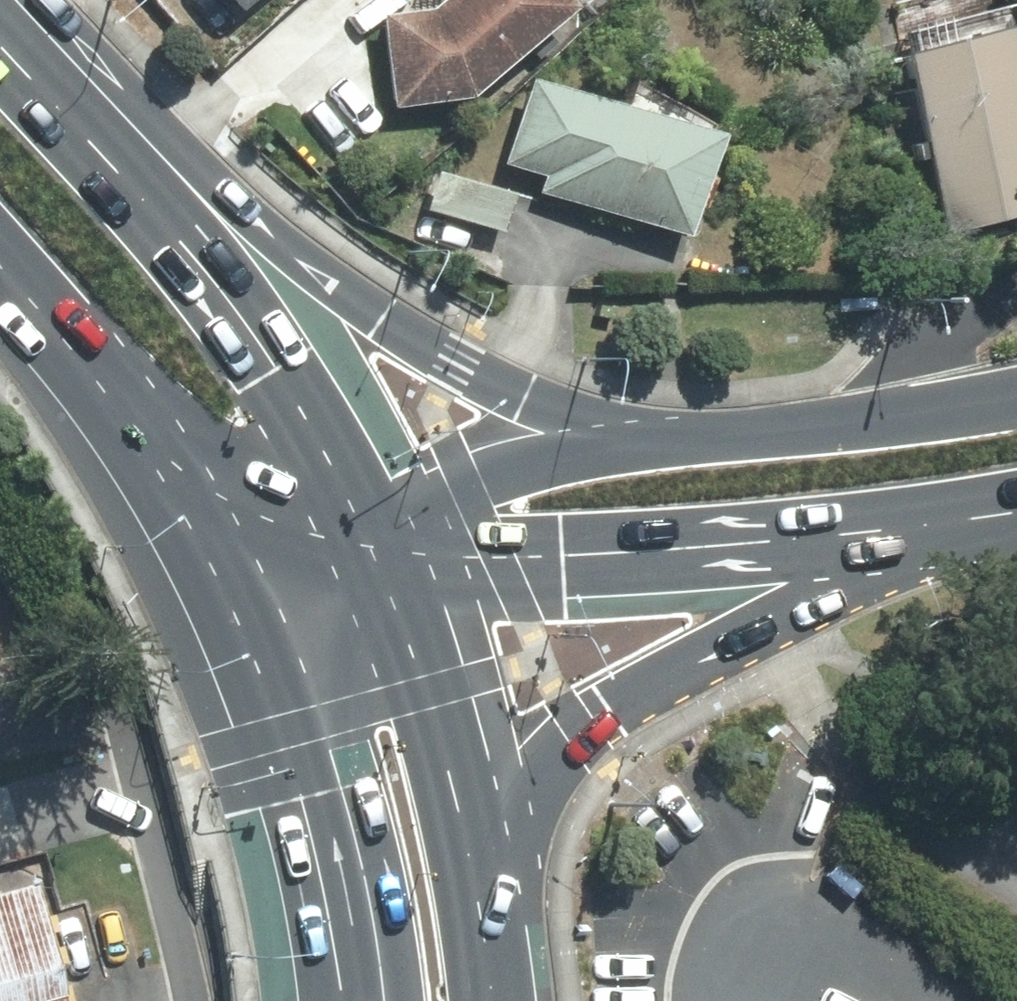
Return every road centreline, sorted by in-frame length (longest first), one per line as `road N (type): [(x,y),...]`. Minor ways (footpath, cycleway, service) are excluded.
road 1 (primary): [(137,195),(286,258),(454,366),(667,443)]
road 2 (primary): [(889,537),(684,651),(611,710),(544,797),(495,937)]
road 3 (secondary): [(889,537),(566,560),(377,548)]
road 4 (primary): [(137,195),(236,308),(377,548)]
road 5 (primary): [(377,548),(473,835),(495,937)]
road 6 (primary): [(291,788),(146,445)]
road 7 (secondary): [(667,443),(914,416),(1016,394)]
road 8 (secondary): [(377,548),(488,475),(667,443)]
road 9 (primary): [(291,788),(299,697),(313,650),(349,577),(377,548)]
road 10 (primary): [(377,548),(226,500),(146,445)]
road 11 (primary): [(146,445),(0,262)]
road 12 (primary): [(354,1000),(291,788)]
road 13 (primary): [(0,48),(137,195)]
road 14 (secondary): [(1016,514),(889,537)]

